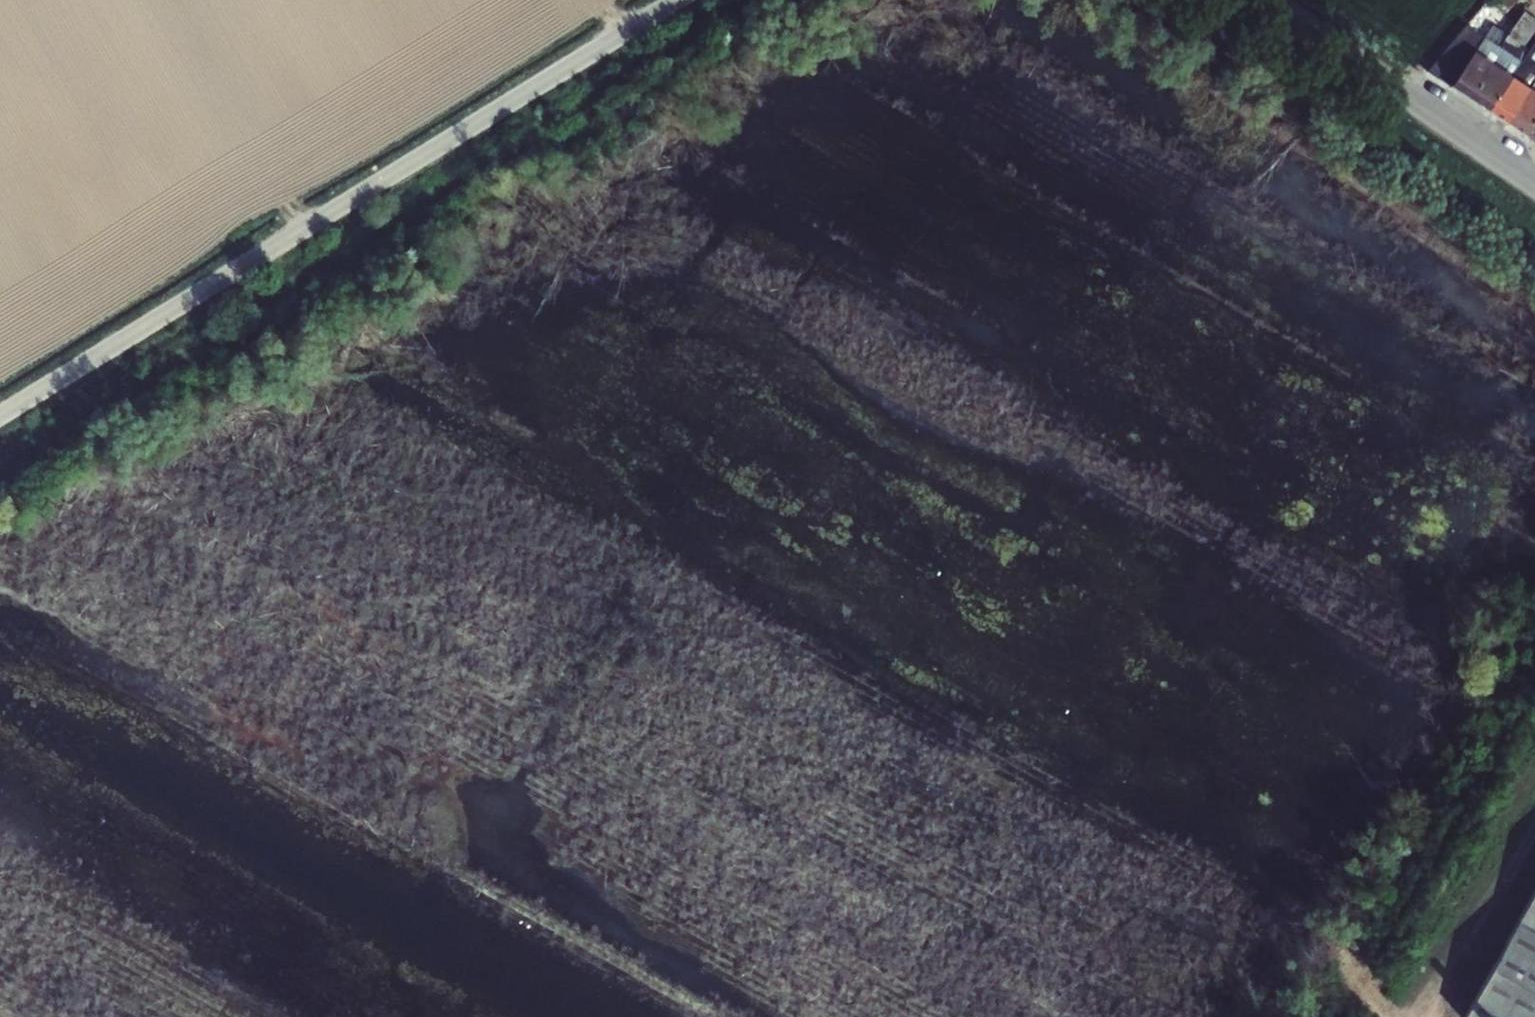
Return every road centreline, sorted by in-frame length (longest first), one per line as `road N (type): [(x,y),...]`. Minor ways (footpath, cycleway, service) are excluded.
road 1 (unclassified): [(0,408),(674,0)]
road 2 (unclassified): [(1534,185),(1273,0)]

